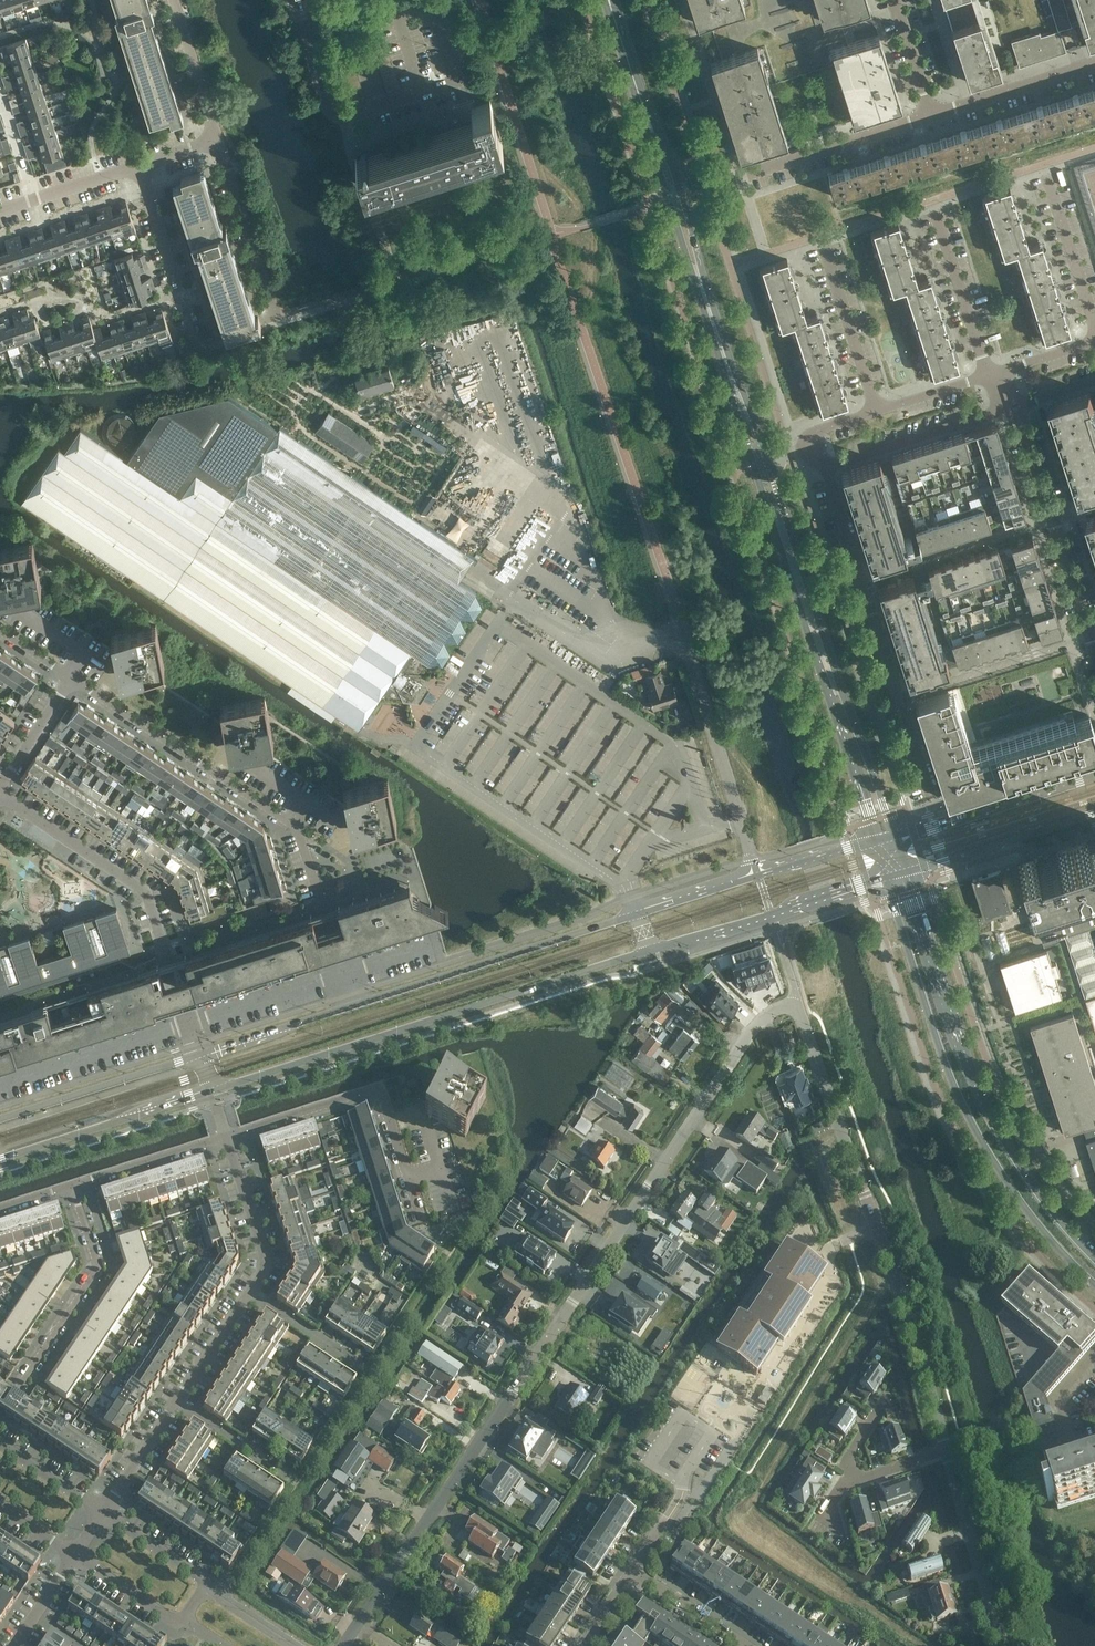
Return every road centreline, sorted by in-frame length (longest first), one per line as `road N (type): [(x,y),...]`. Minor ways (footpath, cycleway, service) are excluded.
road 1 (residential): [(342,1645),(759,1024),(793,1005)]
road 2 (secondary): [(605,0),(755,466)]
road 3 (secondary): [(768,463),(613,0)]
road 4 (unclassified): [(946,1449),(917,1340),(803,1011),(793,1005)]
road 5 (secondary): [(887,877),(972,1123),(1027,1211),(1094,1284)]
road 6 (secondary): [(639,914),(200,1055)]
road 7 (secondary): [(213,1091),(651,951)]
road 8 (track): [(224,1598),(478,1216)]
road 9 (secondary): [(1094,1259),(1023,1173),(991,1118),(909,871)]
road 10 (residential): [(104,1514),(268,1265),(228,1139)]
road 11 (unclassified): [(342,976),(299,836),(71,679)]
road 12 (secondary): [(755,466),(877,841)]
road 13 (secondary): [(895,835),(768,463)]
road 14 (unclassified): [(200,1055),(147,893),(0,795)]
road 15 (residential): [(930,796),(828,469)]
road 16 (unclassified): [(758,875),(669,587)]
road 17 (unclassified): [(392,280),(295,0)]
road 18 (residential): [(423,1223),(380,1095),(228,1139)]
road 19 (residential): [(75,1187),(100,1270),(0,1419)]
road 20 (residential): [(1094,651),(1017,409)]
road 21 (secondary): [(651,951),(887,877)]
road 22 (secondary): [(0,1159),(213,1091)]
road 23 (secondary): [(200,1055),(0,1119)]
road 24 (tertiary): [(1094,777),(895,835)]
road 25 (unclassified): [(1004,1645),(946,1449)]
road 26 (residential): [(828,469),(1017,409)]
road 27 (residential): [(182,293),(99,320),(83,303),(0,302)]
road 28 (tertiary): [(909,871),(1094,814)]
road 29 (residential): [(932,117),(748,175)]
road 30 (unclassified): [(279,314),(219,142)]
road 31 (residential): [(878,414),(825,248)]
road 32 (residential): [(989,378),(936,212)]
road 33 (residential): [(1094,63),(932,117)]
road 34 (residential): [(228,1139),(75,1187)]
road 35 (unclassified): [(219,142),(172,0)]
road 36 (residential): [(1094,316),(1048,176)]
road 37 (residential): [(746,1645),(634,1571)]
road 38 (residential): [(75,1557),(185,1625)]
road 39 (unclassified): [(0,787),(71,679)]
road 40 (unclassified): [(182,293),(141,171)]
road 41 (residential): [(209,1586),(104,1514)]
road 42 (residential): [(104,1514),(0,1444)]
road 43 (secondary): [(758,875),(639,914)]
road 44 (secondary): [(877,841),(758,875)]
road 45 (residential): [(932,117),(896,0)]
road 46 (unclassified): [(1094,1446),(1077,1452),(1060,1403),(1094,1366)]

